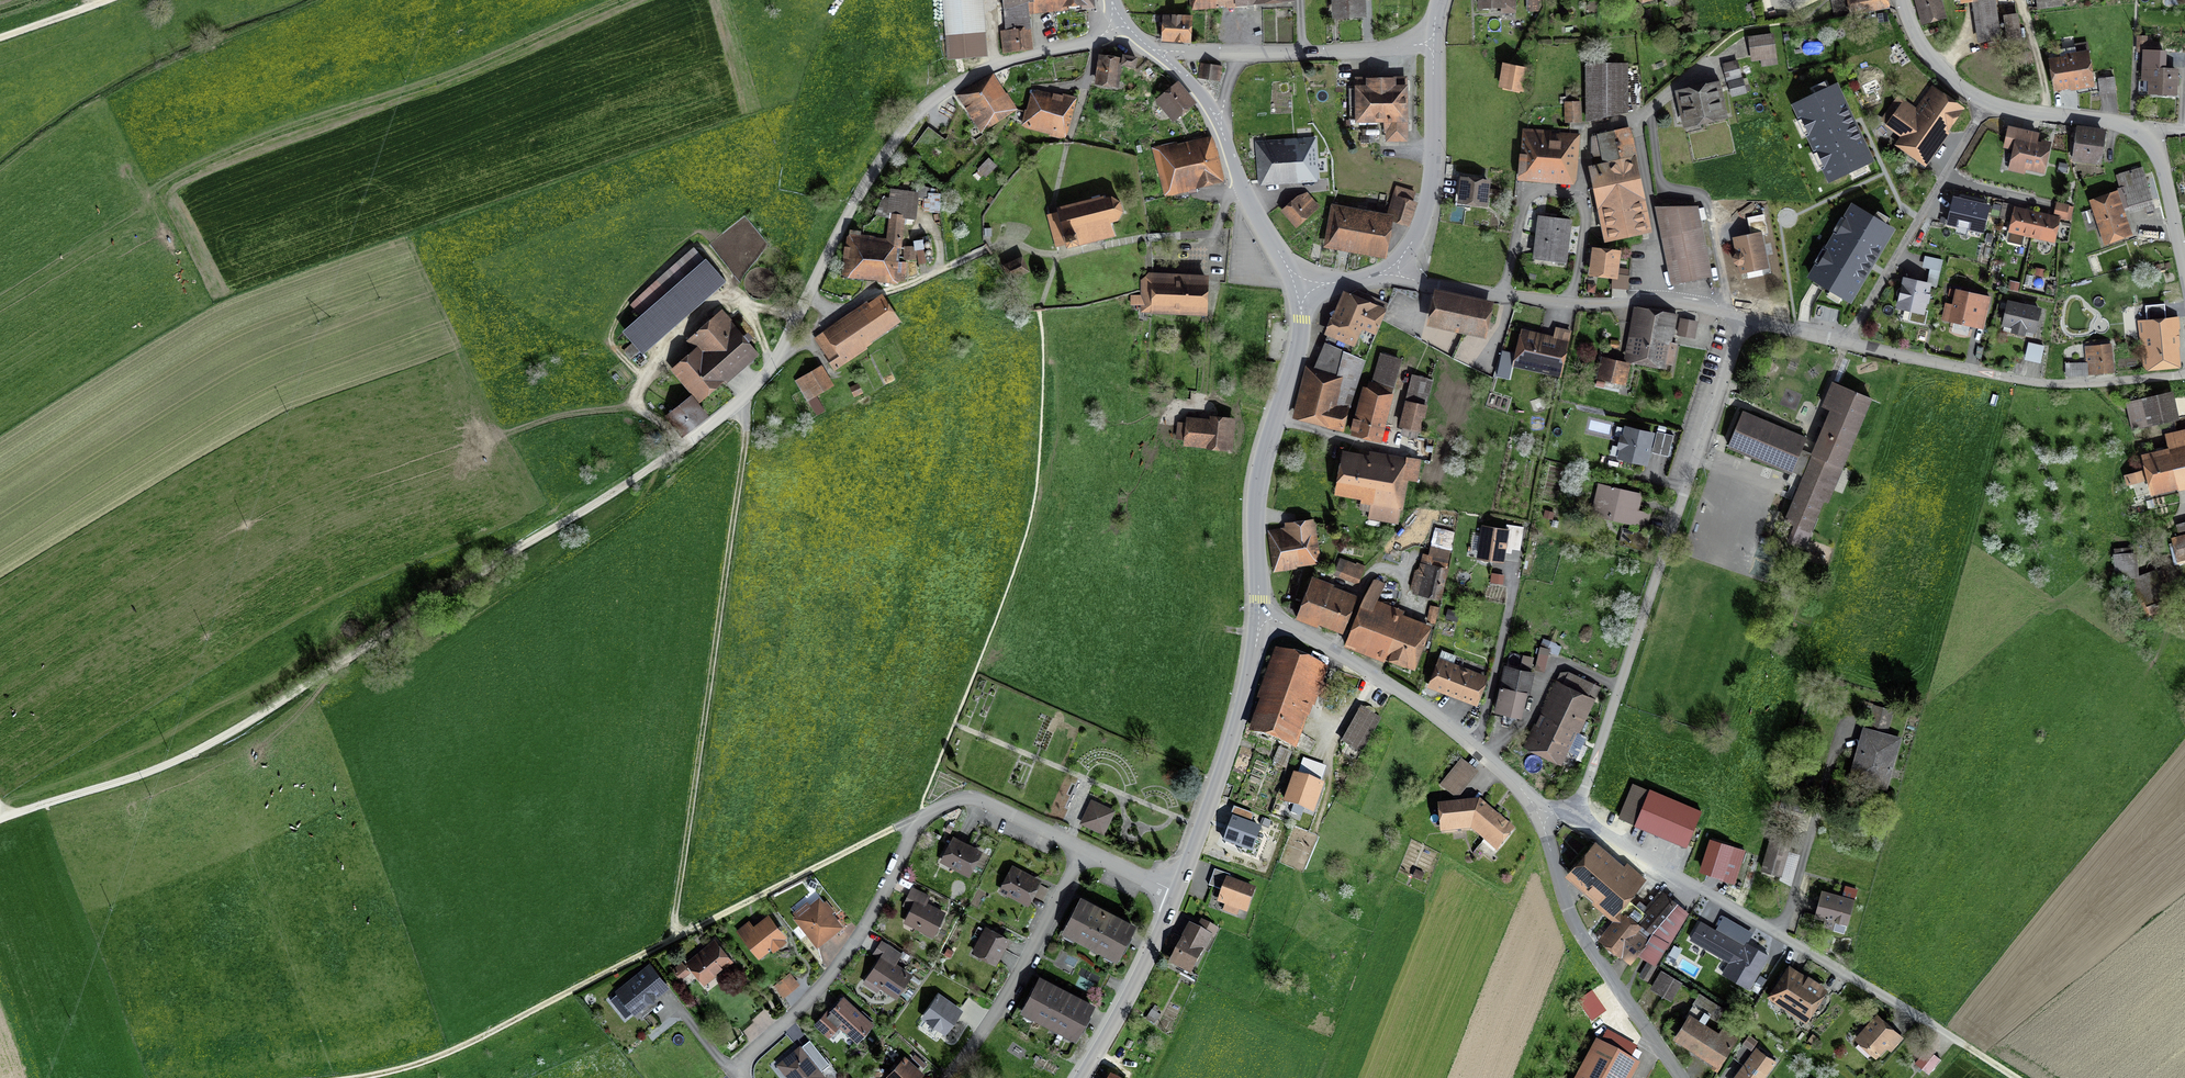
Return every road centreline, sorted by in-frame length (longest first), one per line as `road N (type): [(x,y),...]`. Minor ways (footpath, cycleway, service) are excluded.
road 1 (residential): [(14,817),(208,748),(674,452)]
road 2 (residential): [(1117,19),(1087,43),(978,72),(923,108),(871,176),(769,370),(674,452)]
road 3 (track): [(924,817),(447,1054),(355,1077)]
road 4 (track): [(672,938),(744,453),(741,400)]
road 5 (residential): [(1744,319),(1622,687),(1572,810)]
road 6 (track): [(154,191),(265,133),(466,68),(623,0)]
road 7 (residential): [(1572,810),(1958,1042)]
road 8 (residential): [(1744,319),(1654,301),(1540,301),(1390,273)]
road 9 (unclassified): [(1539,815),(1514,782),(1423,707),(1261,616)]
road 10 (residential): [(2184,374),(2018,380),(1844,343)]
road 11 (residential): [(738,1077),(732,1071),(831,973),(924,817)]
road 12 (tertiary): [(1261,616),(1258,486),(1300,340),(1299,294)]
road 13 (unclassified): [(1680,1077),(1577,932),(1539,815)]
road 14 (tertiary): [(1176,894),(1230,749),(1261,616)]
road 15 (residential): [(1844,343),(1986,101)]
road 16 (residential): [(1082,850),(1020,970),(949,1077)]
road 17 (tertiary): [(1433,46),(1429,190),(1417,233),(1390,273)]
road 18 (tertiary): [(1084,1077),(1176,894)]
road 19 (residential): [(1433,46),(1236,55)]
road 20 (tertiary): [(1299,294),(1218,125)]
road 21 (residential): [(1082,850),(974,799),(924,817)]
road 22 (unclassified): [(2142,136),(1986,101)]
road 23 (unclassified): [(2184,279),(2166,182),(2142,136)]
road 24 (unclassified): [(1986,101),(1937,65),(1903,0)]

